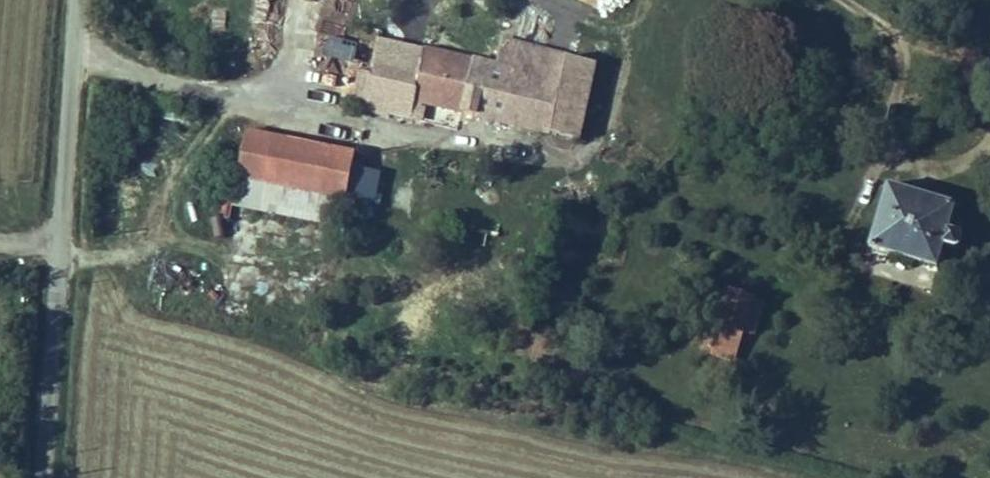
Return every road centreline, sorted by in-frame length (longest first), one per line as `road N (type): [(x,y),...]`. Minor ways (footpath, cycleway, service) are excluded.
road 1 (residential): [(42,477),(80,0)]

